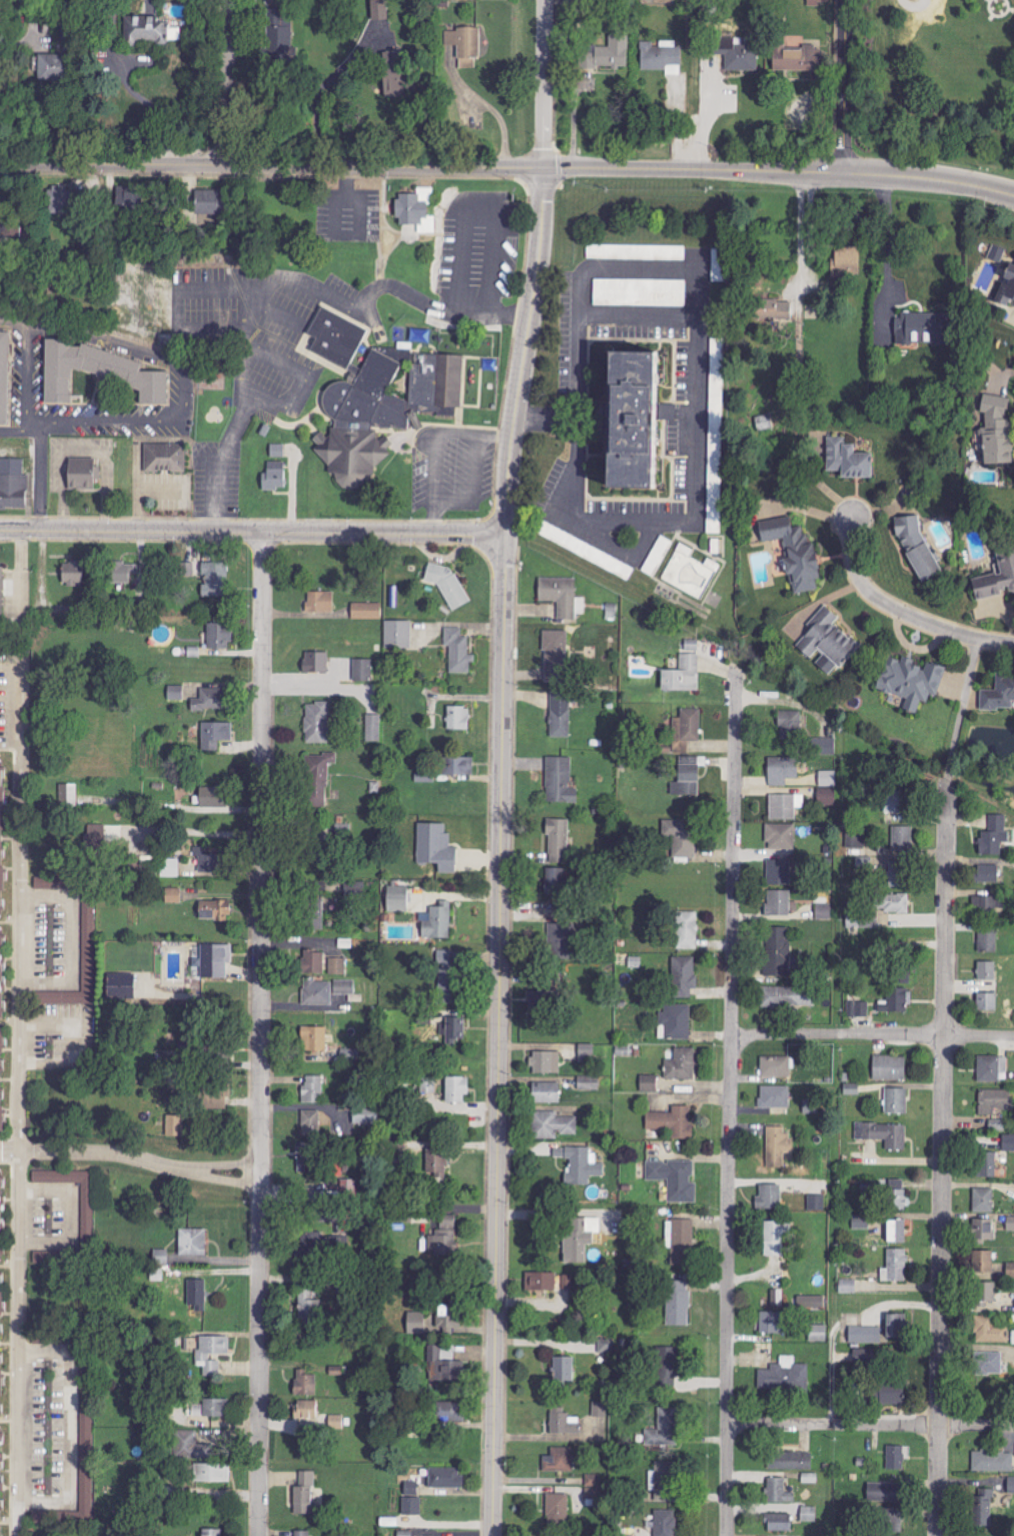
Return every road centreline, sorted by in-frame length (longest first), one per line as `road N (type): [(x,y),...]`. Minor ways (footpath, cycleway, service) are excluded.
road 1 (residential): [(263,532),(257,1535)]
road 2 (residential): [(504,538),(493,1535)]
road 3 (residential): [(20,652),(21,1535)]
road 4 (residential): [(736,669),(727,1535)]
road 5 (residential): [(946,783),(937,1535)]
road 6 (tertiary): [(0,163),(542,168)]
road 7 (tertiary): [(0,530),(504,538)]
road 8 (residential): [(542,168),(539,260),(509,450),(504,538)]
road 9 (tertiary): [(542,168),(843,173)]
road 10 (residential): [(727,1423),(1013,1426)]
road 11 (residential): [(732,1038),(1013,1037)]
road 12 (residential): [(851,519),(852,563),(877,599),(948,632),(1013,646)]
road 13 (residential): [(846,0),(843,173)]
road 14 (tertiary): [(843,173),(1013,196)]
road 15 (tertiary): [(543,0),(542,168)]

